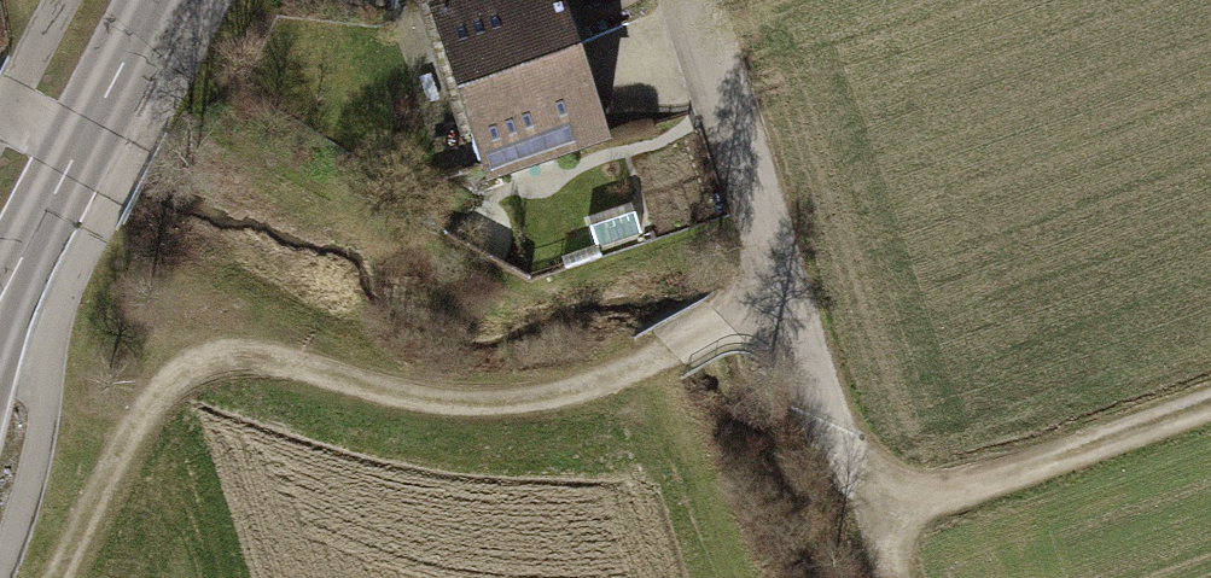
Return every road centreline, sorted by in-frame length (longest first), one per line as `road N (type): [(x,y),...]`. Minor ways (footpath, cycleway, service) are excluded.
road 1 (track): [(67,577),(156,417),(207,369),(284,361),(404,395),(509,404),(592,393),(660,372),(798,288)]
road 2 (residential): [(704,0),(885,526)]
road 3 (track): [(885,526),(1210,410)]
road 4 (secondary): [(23,257),(154,0)]

